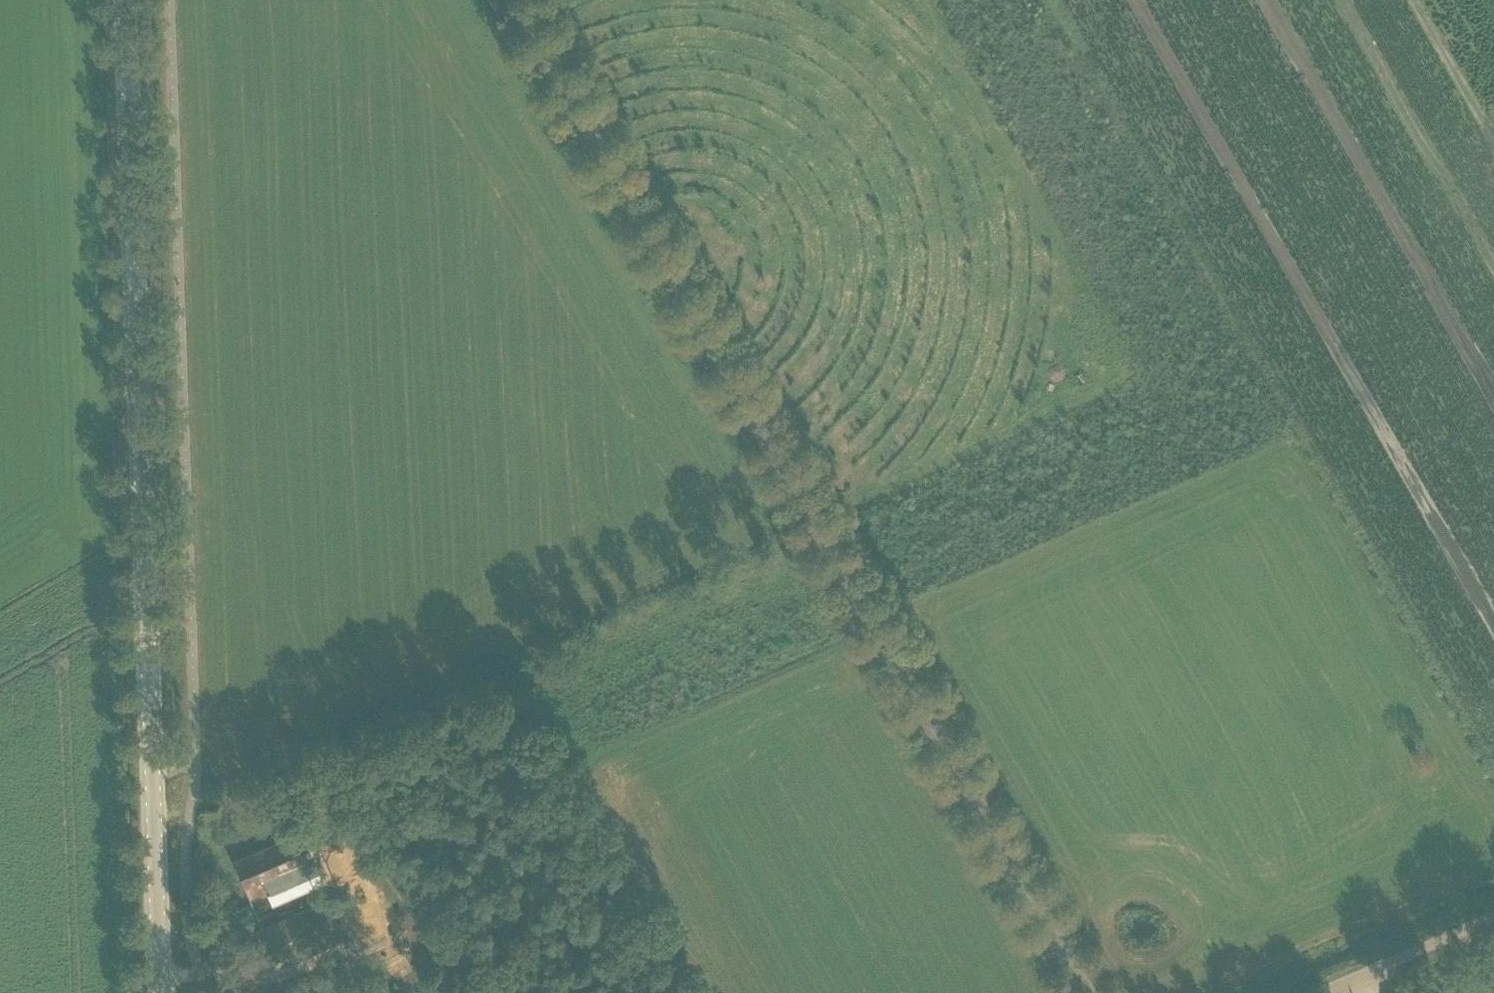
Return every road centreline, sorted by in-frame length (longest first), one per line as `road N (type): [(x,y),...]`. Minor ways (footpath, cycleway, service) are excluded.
road 1 (unclassified): [(1083,992),(512,0)]
road 2 (tertiary): [(159,992),(127,0)]
road 3 (residential): [(1316,992),(1493,916)]

